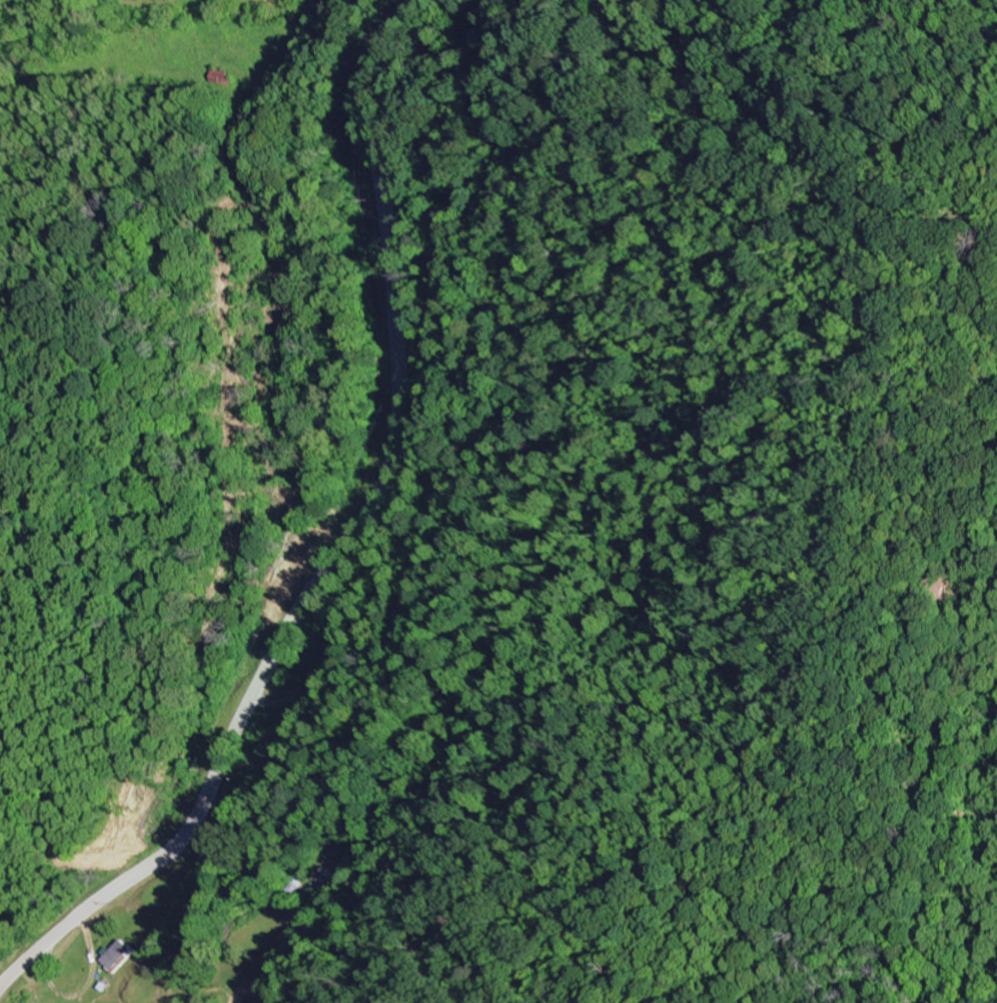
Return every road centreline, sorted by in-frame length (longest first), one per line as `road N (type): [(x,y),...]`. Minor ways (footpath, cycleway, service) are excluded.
road 1 (tertiary): [(0,988),(183,832),(304,607),(393,466),(401,315),(378,103),(387,52),(416,0)]

